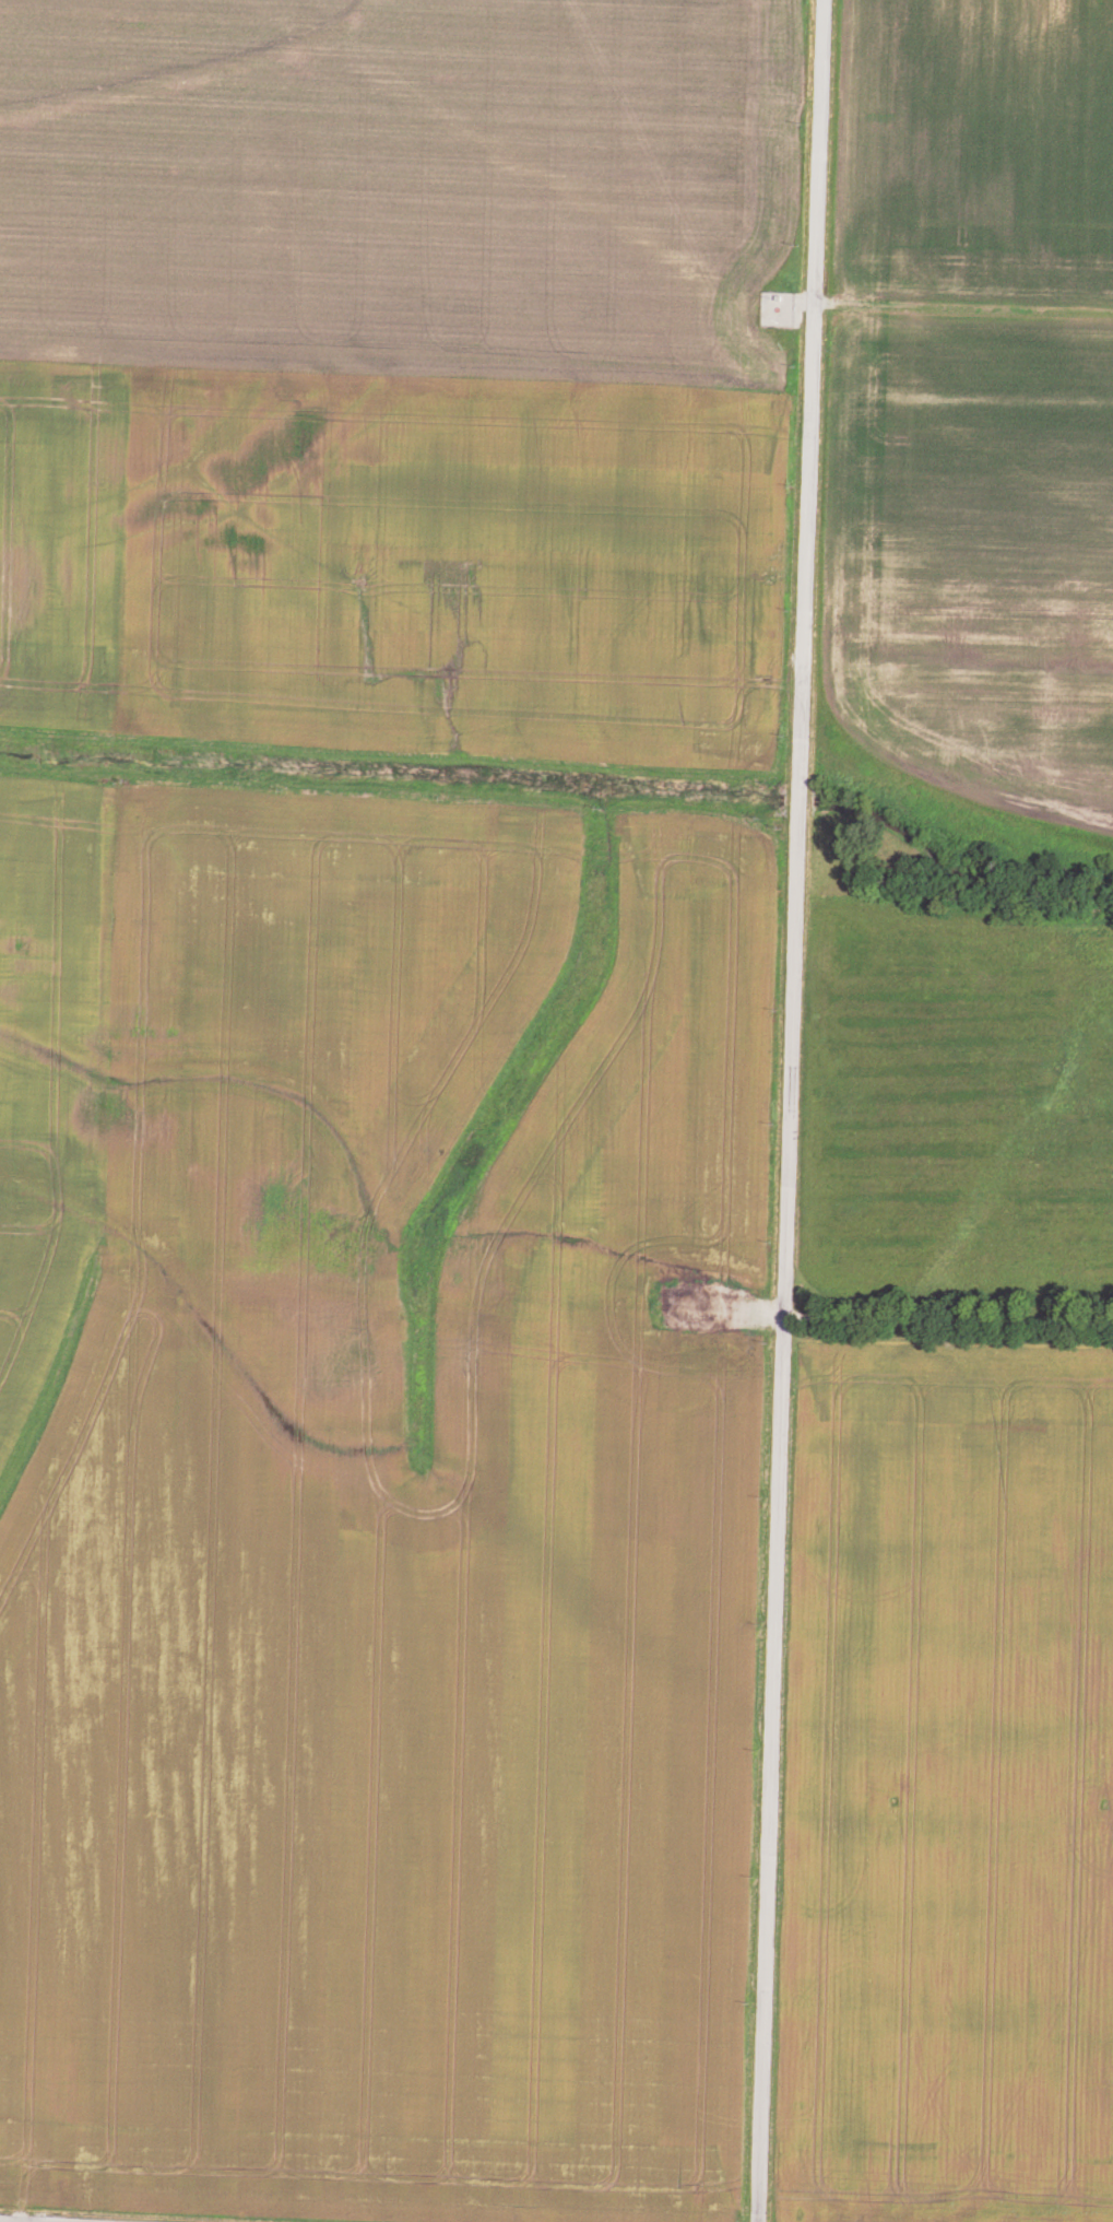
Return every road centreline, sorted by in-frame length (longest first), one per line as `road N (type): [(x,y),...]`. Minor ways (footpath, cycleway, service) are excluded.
road 1 (residential): [(759,2221),(822,0)]

